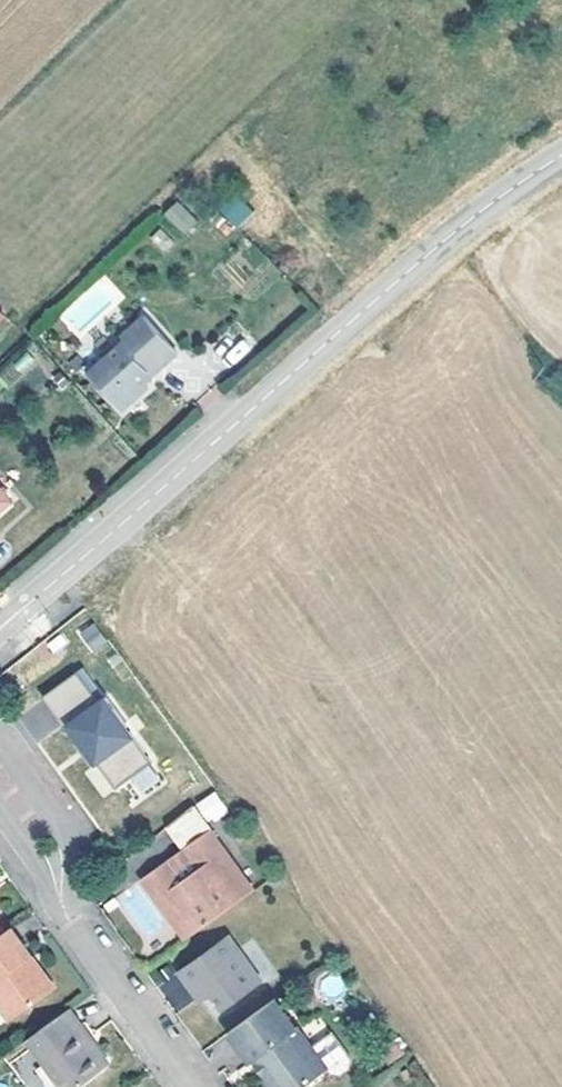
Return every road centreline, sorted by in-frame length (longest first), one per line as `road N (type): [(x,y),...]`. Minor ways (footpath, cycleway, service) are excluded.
road 1 (tertiary): [(0,628),(339,332)]
road 2 (tertiary): [(561,155),(484,208),(339,332)]
road 3 (residential): [(190,1086),(68,918)]
road 4 (residential): [(68,918),(70,840),(0,743)]
road 5 (residential): [(0,814),(38,868),(47,900),(68,918)]

